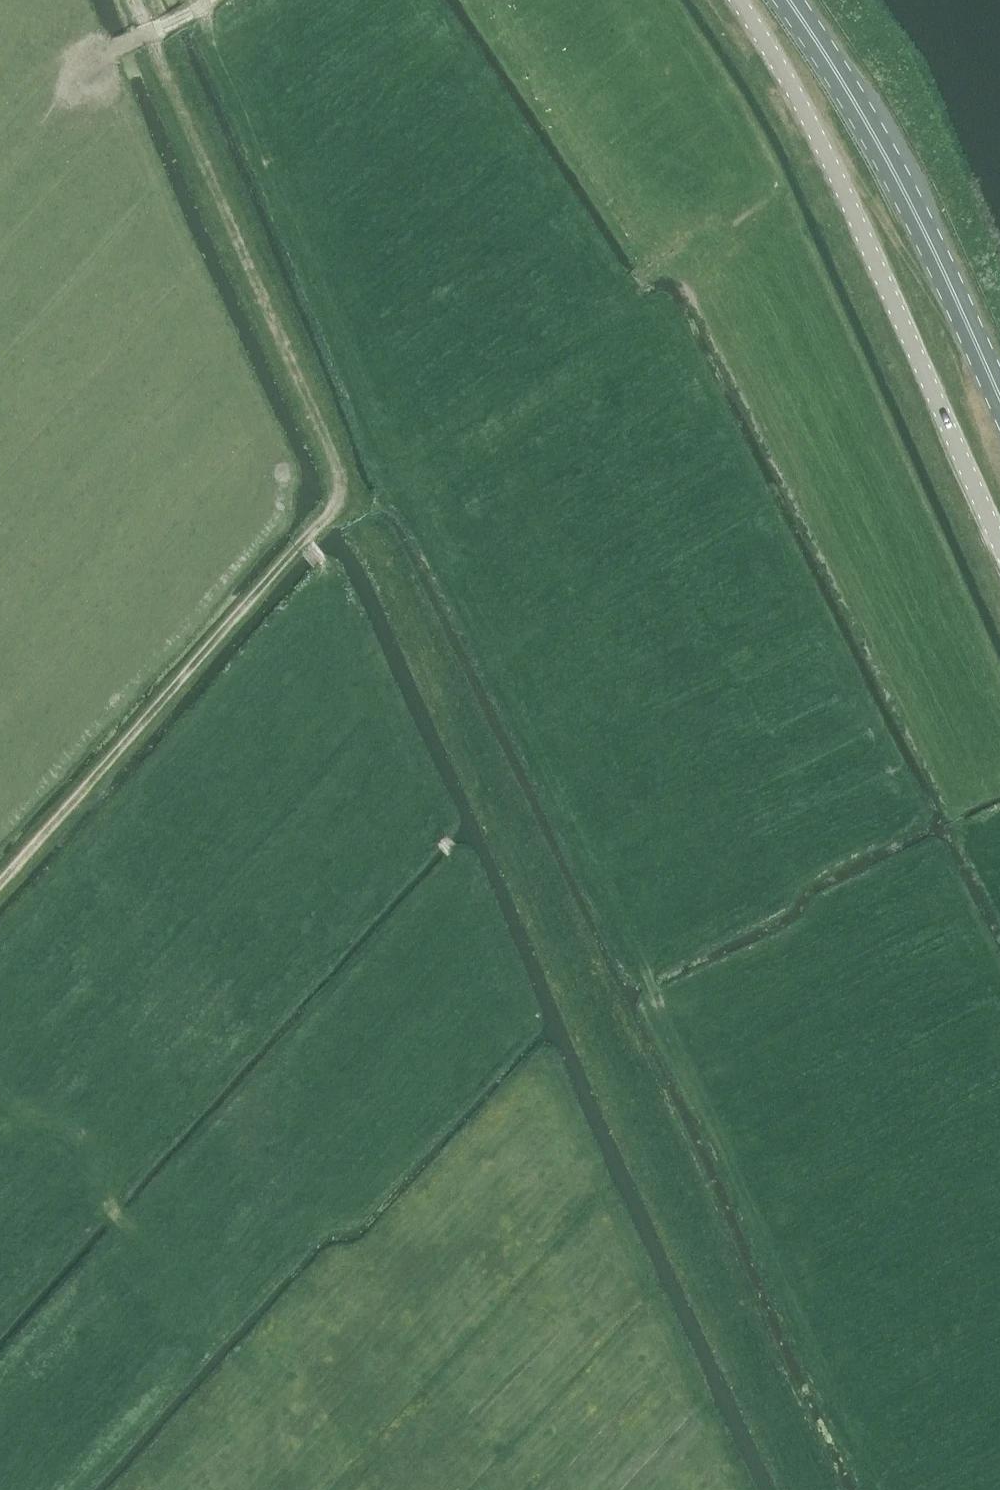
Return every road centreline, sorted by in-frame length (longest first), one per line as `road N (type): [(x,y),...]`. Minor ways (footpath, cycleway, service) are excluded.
road 1 (track): [(0,883),(336,501),(335,468),(166,76),(154,31)]
road 2 (unclassified): [(999,546),(815,131),(739,0)]
road 3 (primary): [(999,399),(895,175),(788,0)]

